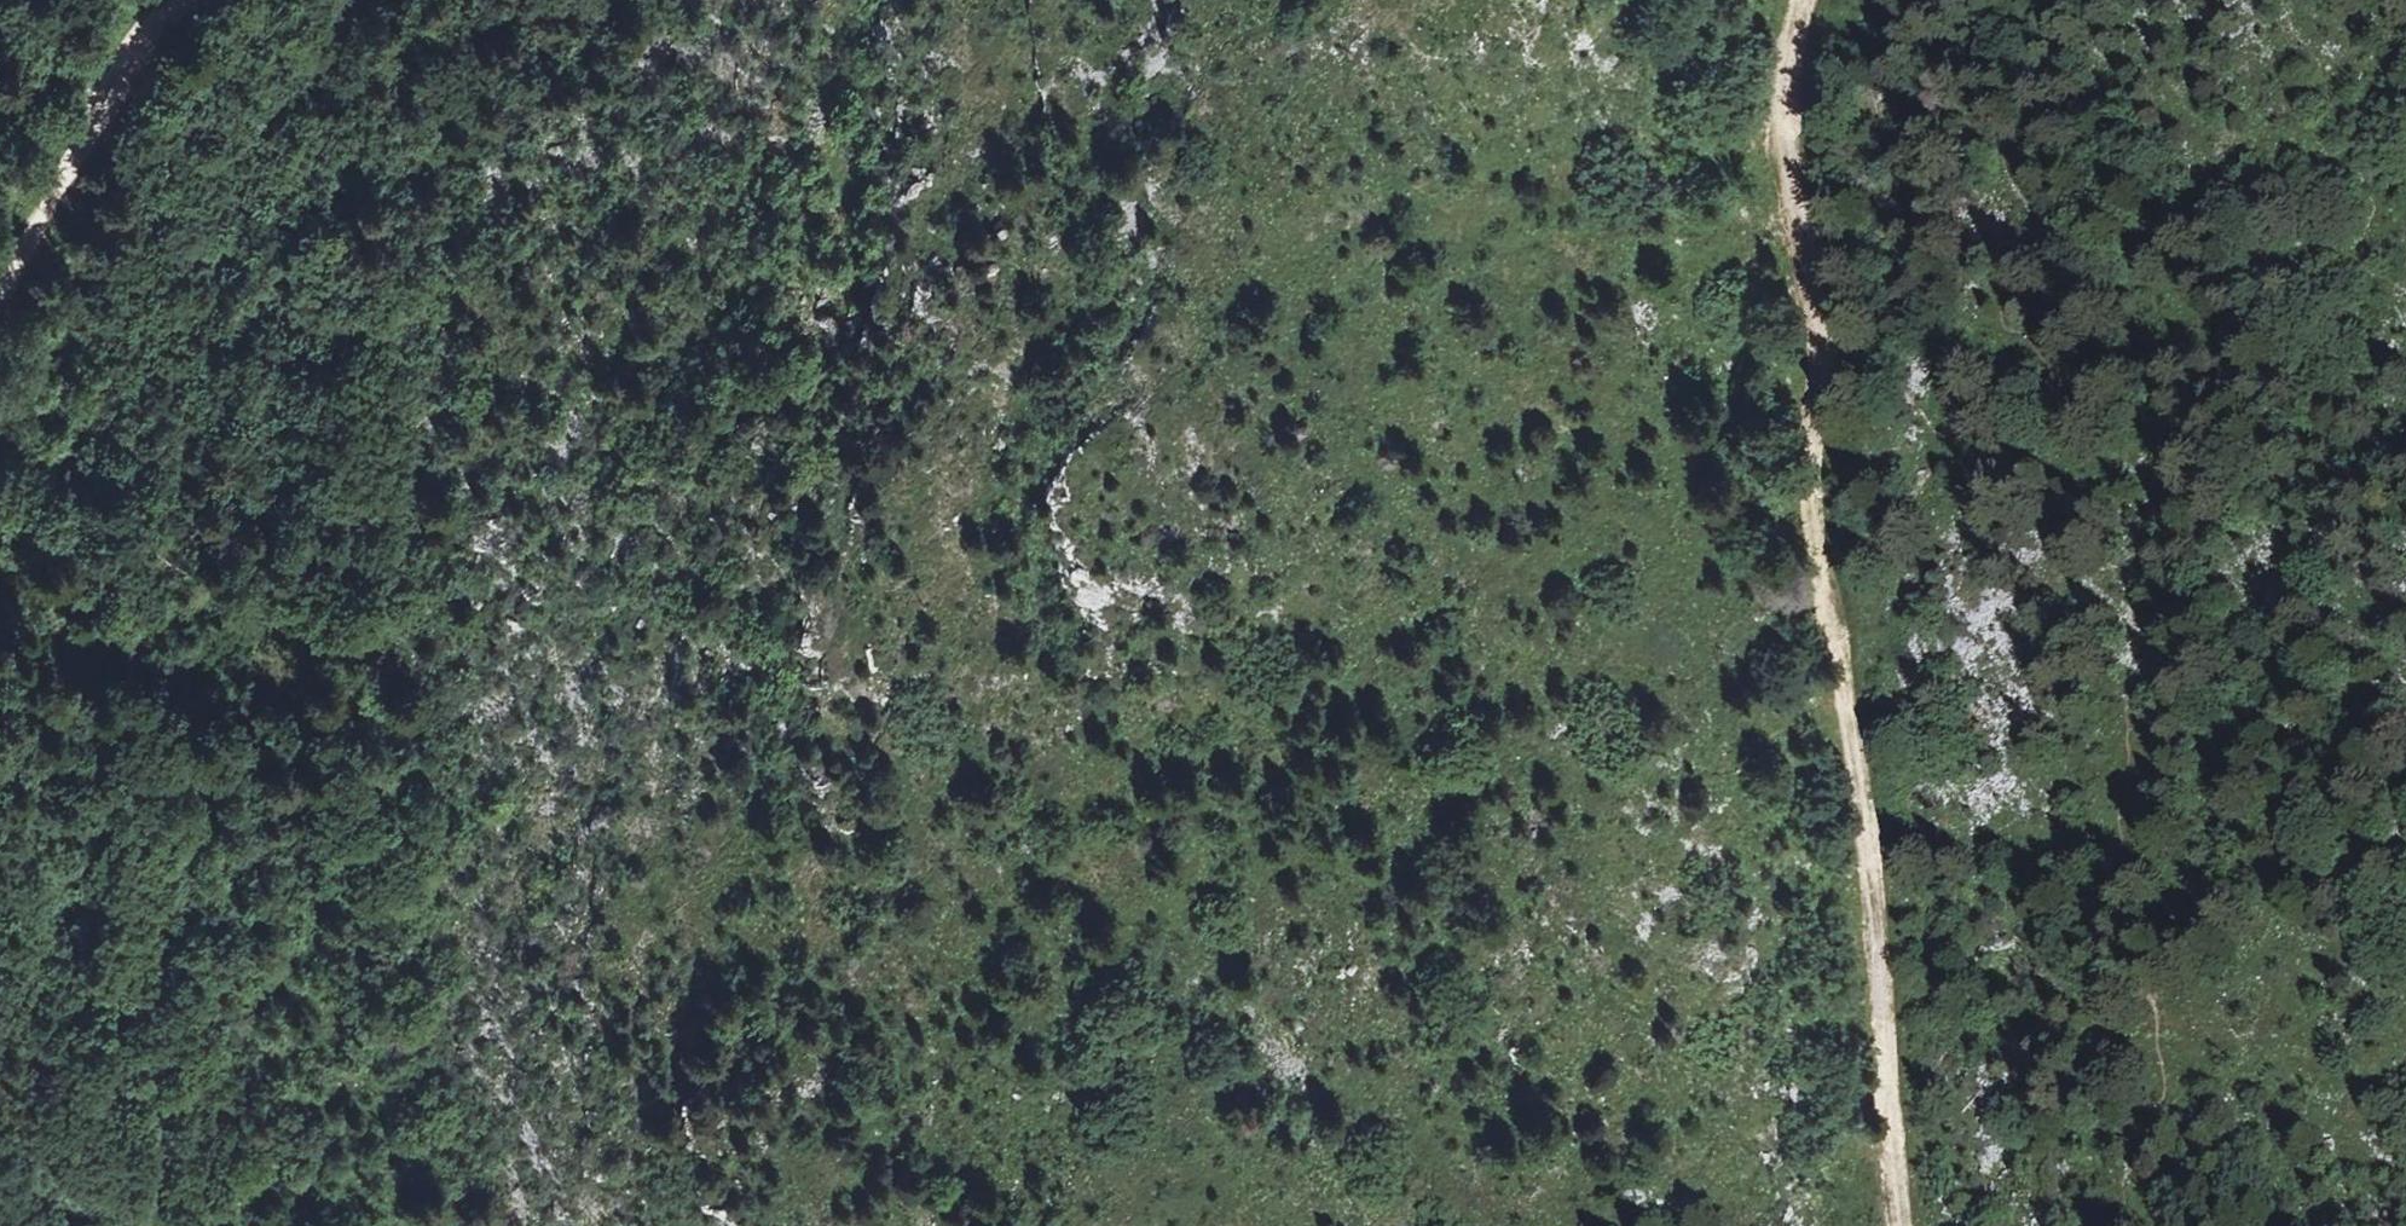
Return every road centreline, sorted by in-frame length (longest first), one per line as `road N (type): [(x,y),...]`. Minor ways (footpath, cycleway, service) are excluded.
road 1 (track): [(1814,0),(1792,117),(1820,332),(1827,549),(1882,906),(1901,1225)]
road 2 (track): [(169,0),(108,75),(0,287)]

